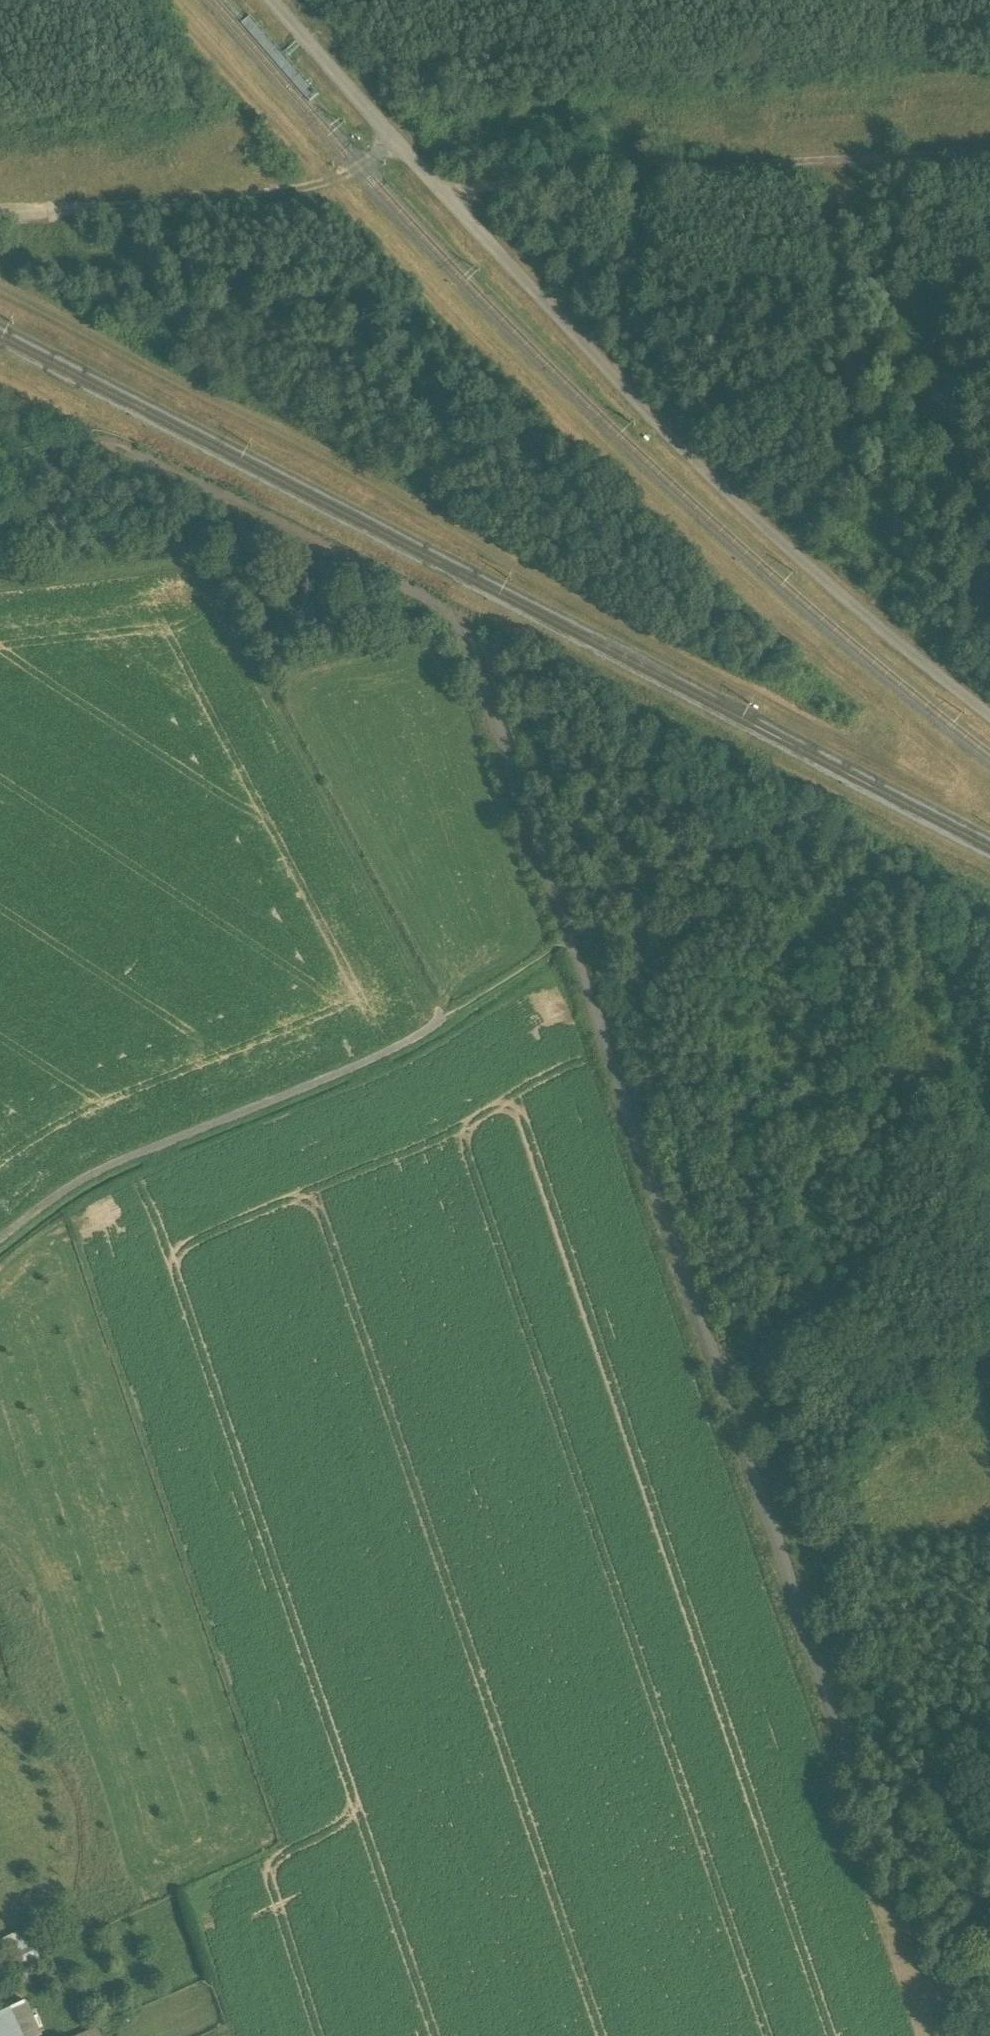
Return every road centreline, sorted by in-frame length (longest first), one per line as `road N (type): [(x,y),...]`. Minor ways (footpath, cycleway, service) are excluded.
road 1 (track): [(989,1909),(911,1867),(873,1806),(456,615),(121,450),(69,450),(0,468)]
road 2 (track): [(0,585),(196,538),(442,1001),(440,1020)]
road 3 (track): [(0,287),(627,630)]
road 4 (track): [(568,942),(405,1044),(67,1190),(0,1242)]
road 5 (track): [(394,139),(361,169),(289,193),(0,218)]

